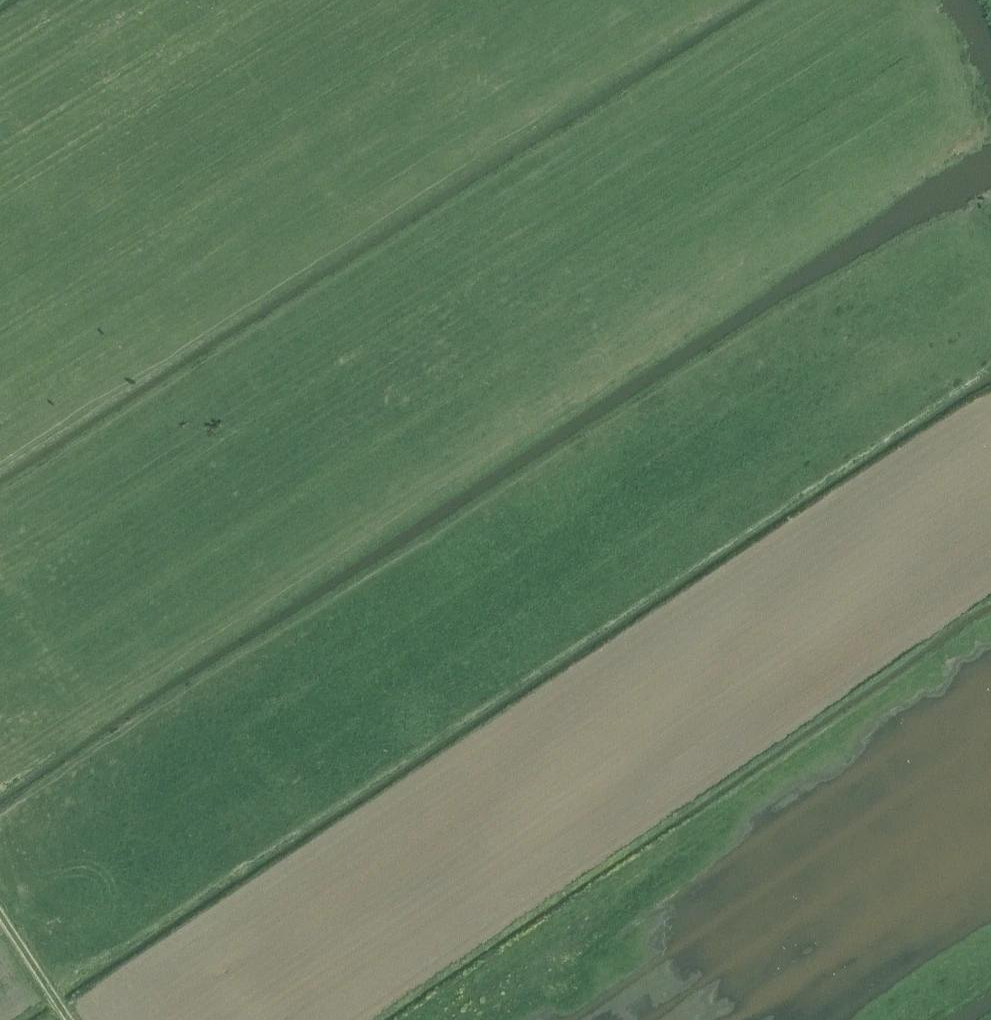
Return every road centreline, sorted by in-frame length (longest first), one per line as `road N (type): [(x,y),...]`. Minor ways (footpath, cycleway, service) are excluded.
road 1 (track): [(0,911),(69,1019)]

